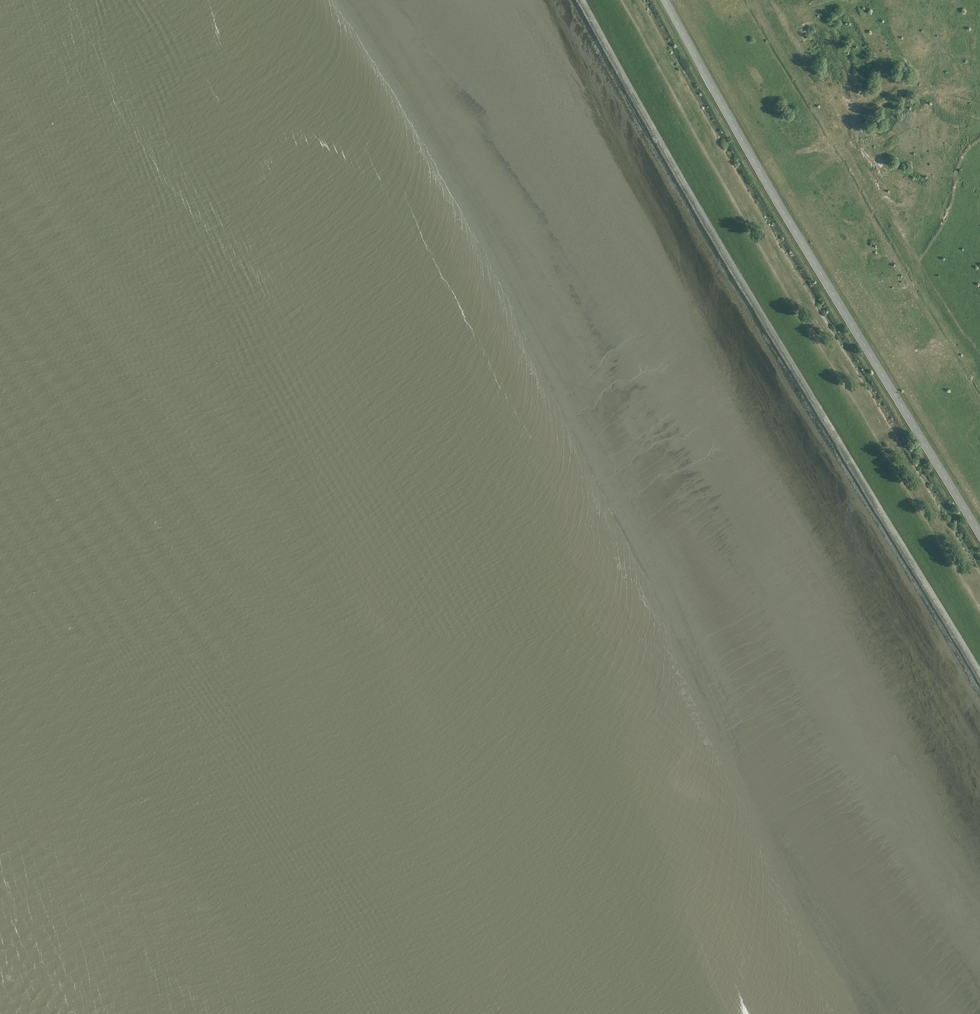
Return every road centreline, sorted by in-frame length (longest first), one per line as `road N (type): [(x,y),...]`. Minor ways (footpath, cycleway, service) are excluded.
road 1 (residential): [(666,0),(761,174),(979,532)]

